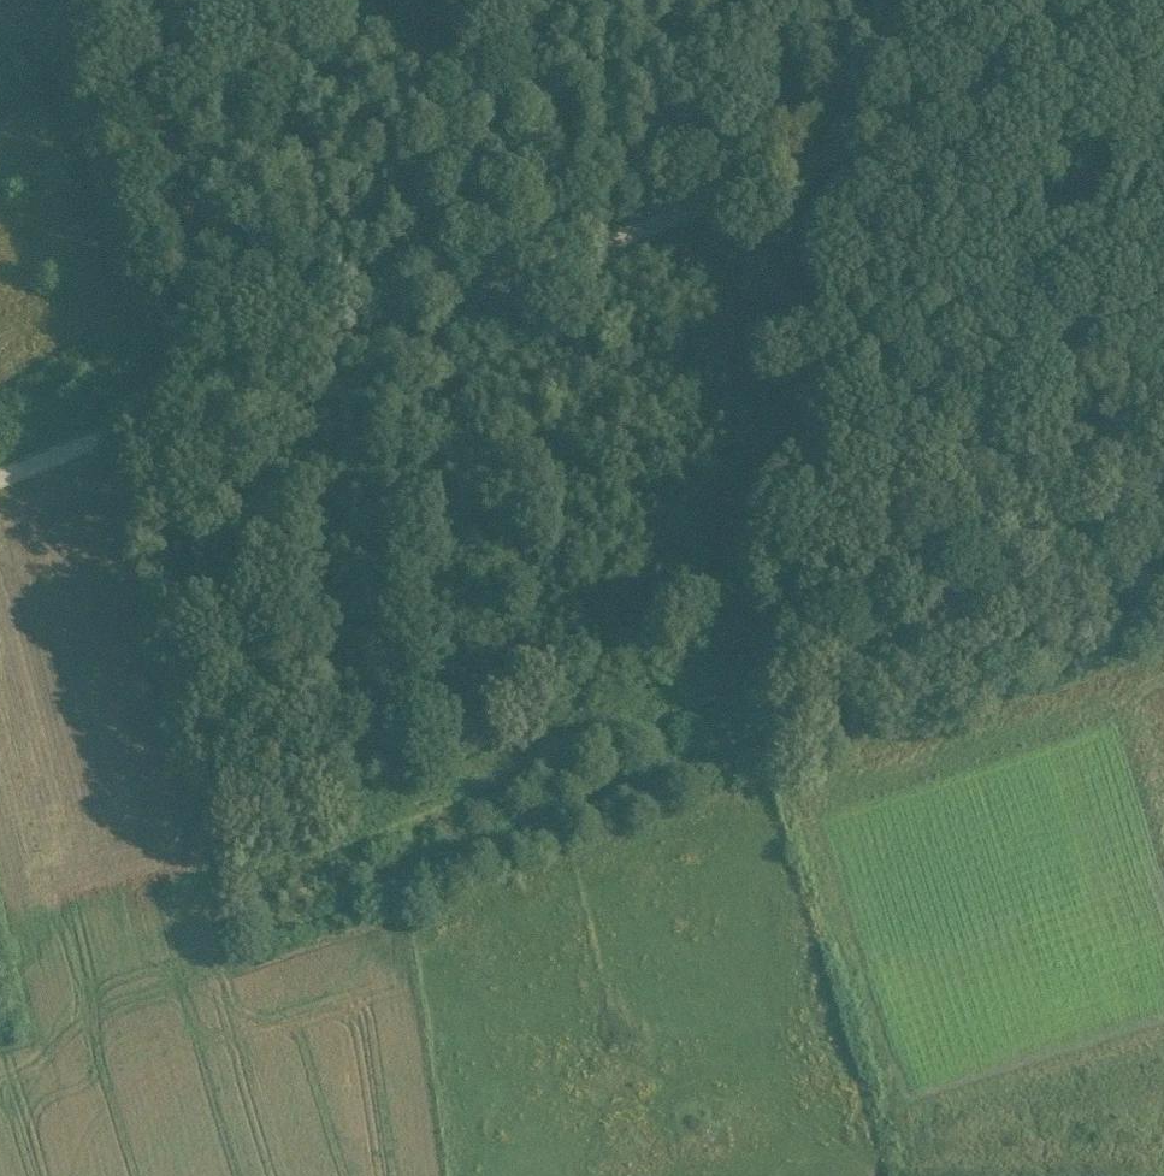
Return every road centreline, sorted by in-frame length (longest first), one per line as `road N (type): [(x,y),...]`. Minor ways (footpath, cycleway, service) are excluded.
road 1 (track): [(1163,23),(0,486)]

